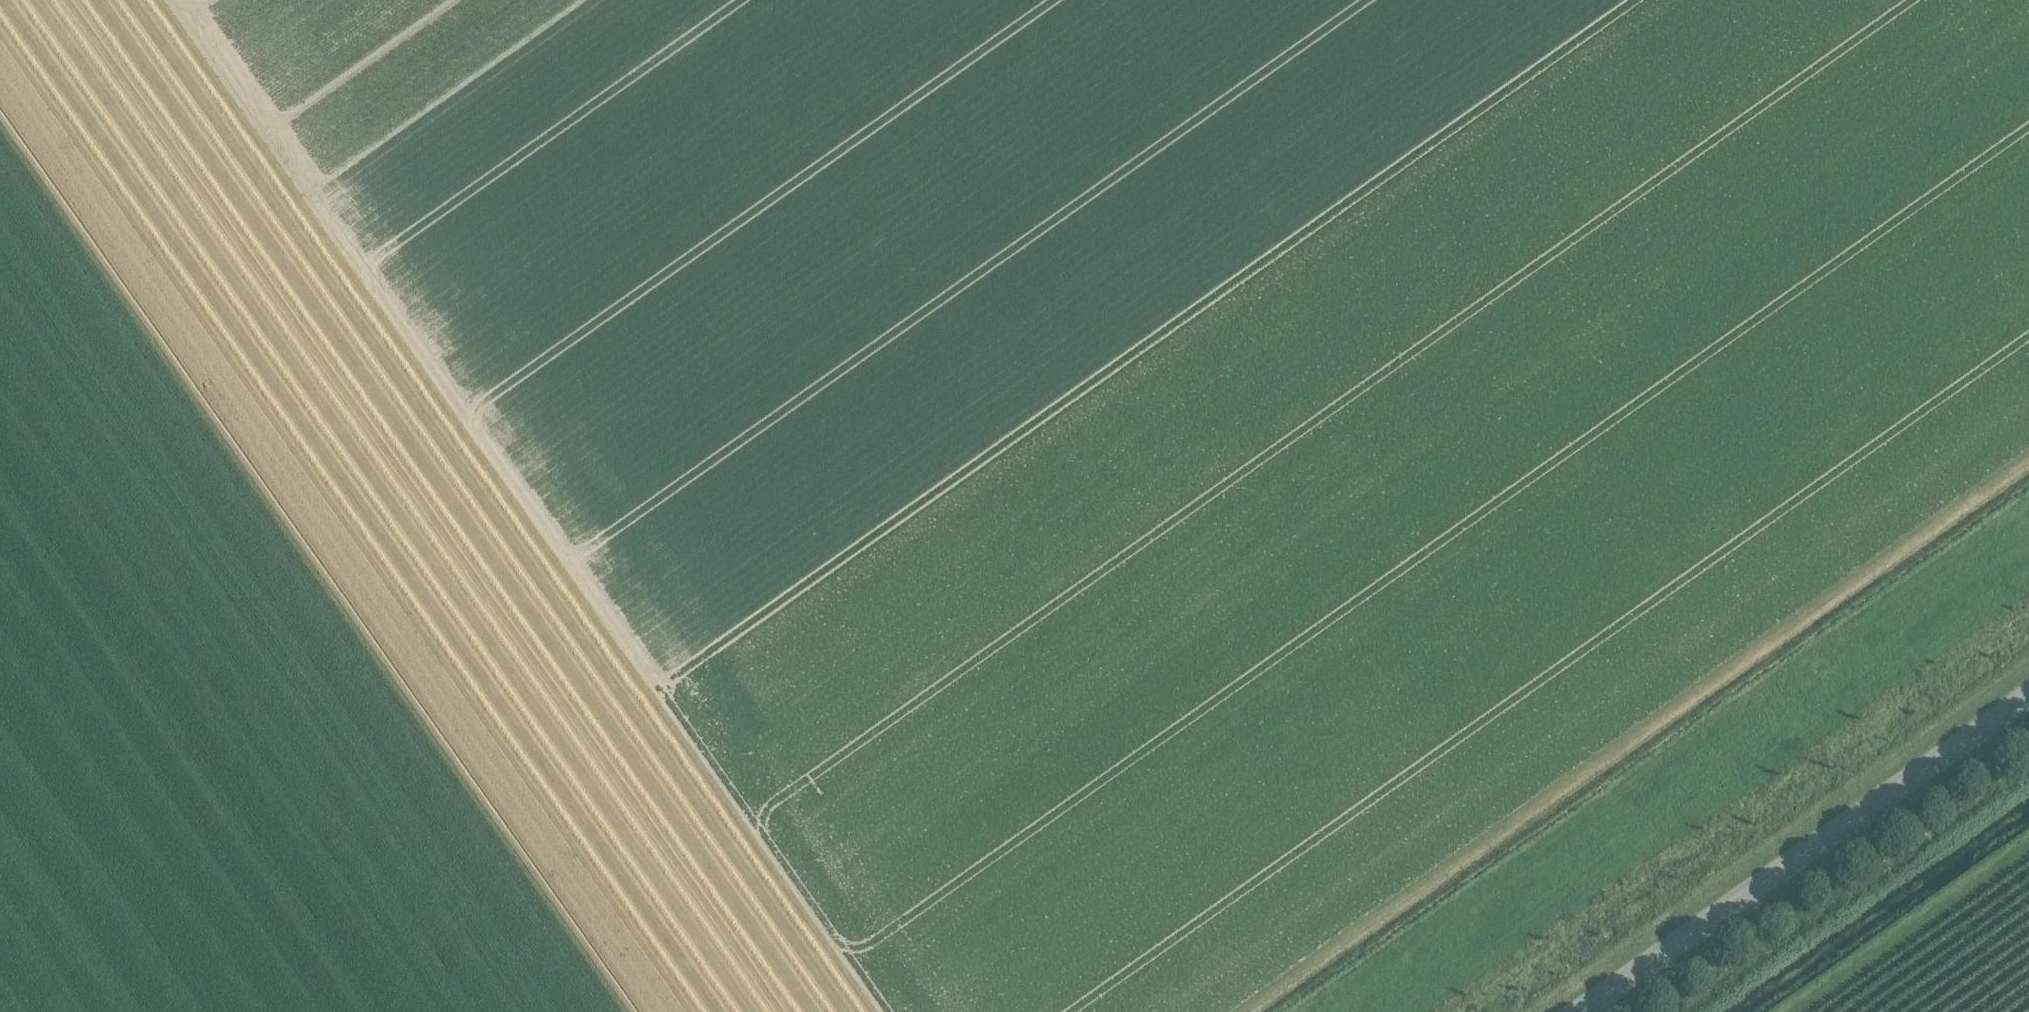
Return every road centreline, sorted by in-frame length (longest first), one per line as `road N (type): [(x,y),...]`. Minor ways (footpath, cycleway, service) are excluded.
road 1 (unclassified): [(1571,1011),(2028,685)]

